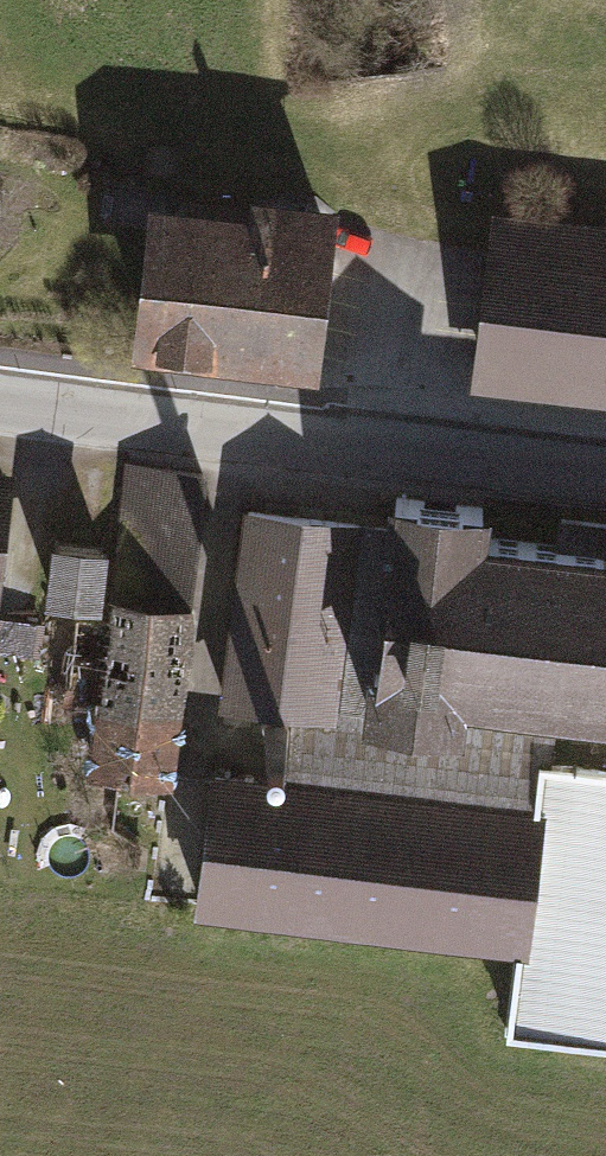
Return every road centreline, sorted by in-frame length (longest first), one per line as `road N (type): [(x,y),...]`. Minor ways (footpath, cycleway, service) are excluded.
road 1 (tertiary): [(0,399),(605,475)]

